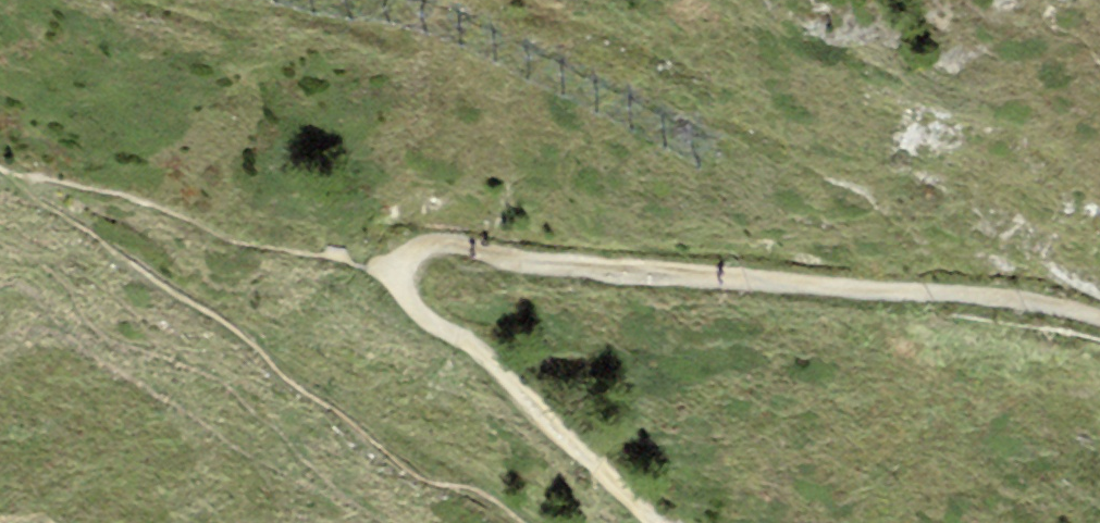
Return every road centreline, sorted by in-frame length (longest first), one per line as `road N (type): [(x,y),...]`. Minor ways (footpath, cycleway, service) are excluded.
road 1 (track): [(1099,319),(943,291),(610,272),(422,244),(399,257),(392,282)]
road 2 (track): [(392,282),(406,309),(482,356),(657,522)]

